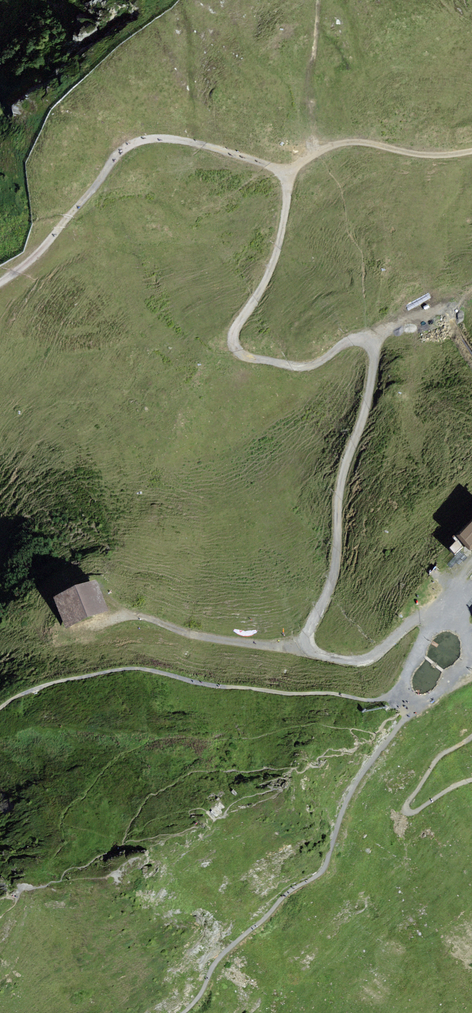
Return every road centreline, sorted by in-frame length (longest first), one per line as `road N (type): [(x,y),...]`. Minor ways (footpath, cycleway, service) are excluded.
road 1 (track): [(0,281),(38,259),(125,147),(159,139),(212,146),(288,174),(282,236),(259,299),(234,336),(240,354),(301,368),(366,339)]
road 2 (track): [(366,339),(374,345),(372,384),(341,487),(337,557),(307,648),(355,662),(430,608),(420,648),(426,656)]
road 3 (track): [(415,705),(222,689),(125,667),(36,688),(0,709)]
road 4 (track): [(415,705),(346,799),(321,872),(285,894),(216,958),(206,984),(180,1012)]
road 5 (track): [(311,0),(299,112),(342,187),(344,214),(366,254),(366,339)]
road 6 (track): [(109,620),(137,615),(192,637),(307,648)]
road 7 (track): [(288,174),(318,154),(359,143),(422,156),(471,152)]

